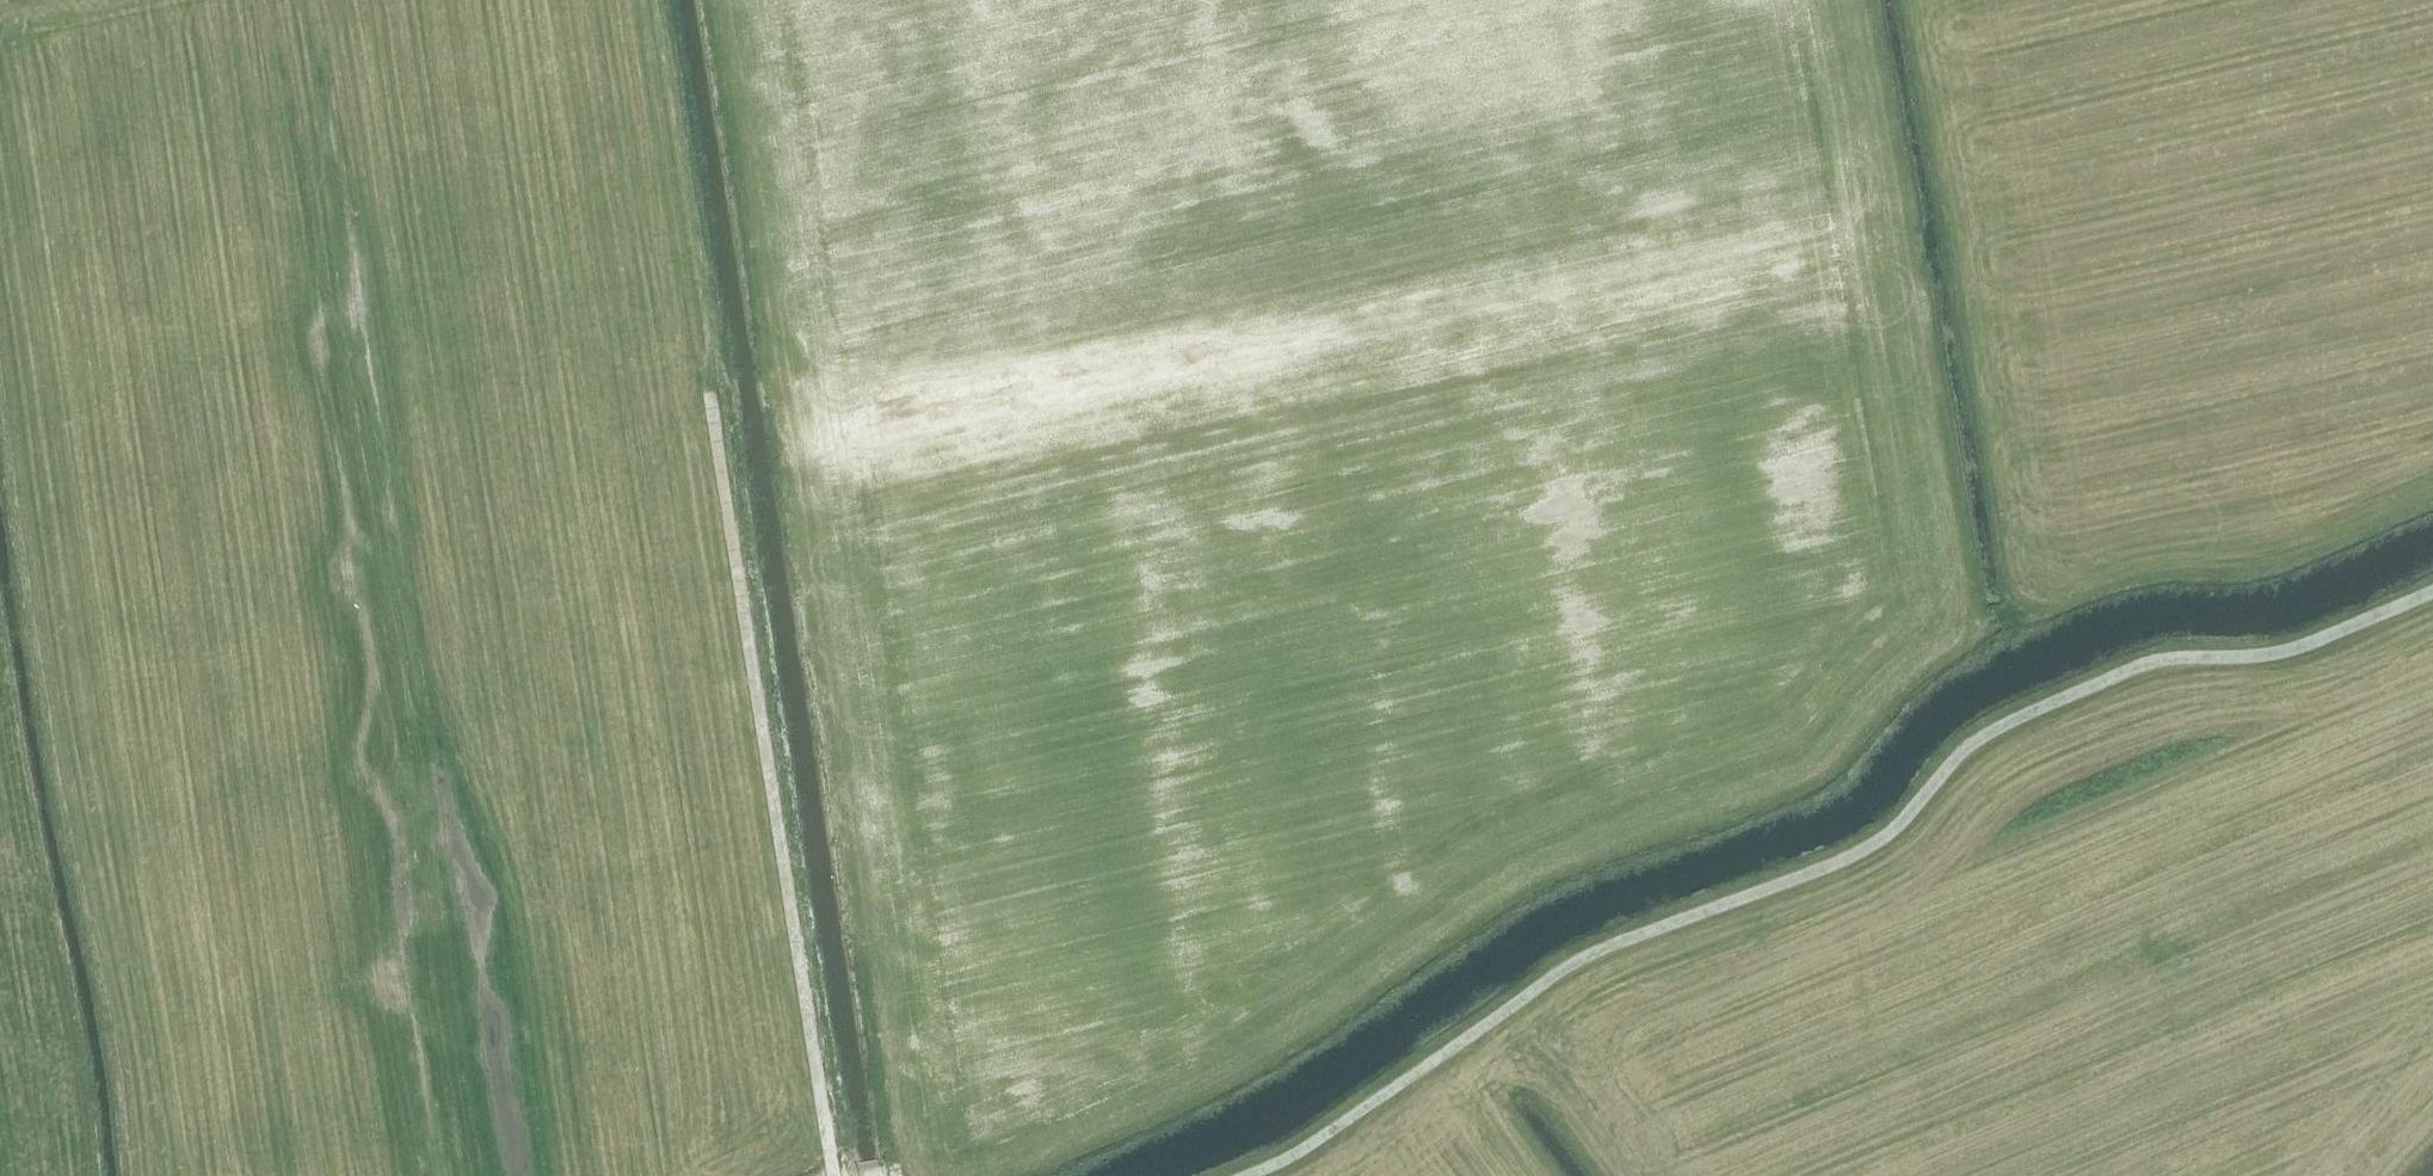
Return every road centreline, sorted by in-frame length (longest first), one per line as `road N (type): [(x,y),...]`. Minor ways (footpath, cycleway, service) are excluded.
road 1 (unclassified): [(1265,1175),(1298,1162),(1576,964),(1806,889),(1894,841),(1977,756),(2098,686),(2149,670),(2287,659),(2432,600)]
road 2 (track): [(834,1175),(709,398)]

